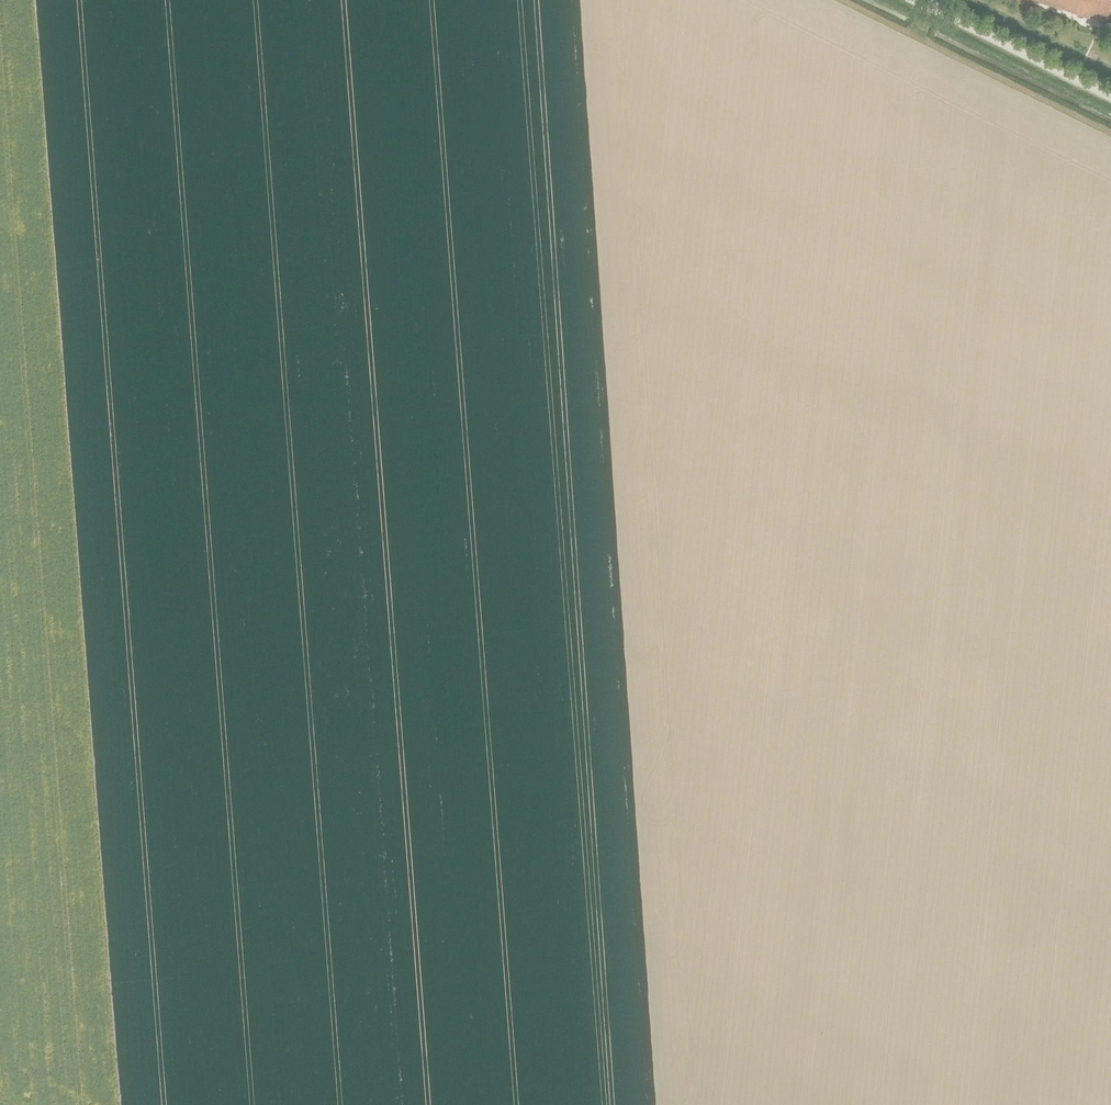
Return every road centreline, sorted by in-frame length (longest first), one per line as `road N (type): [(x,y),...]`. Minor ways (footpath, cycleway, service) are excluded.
road 1 (unclassified): [(1110,97),(912,0)]

